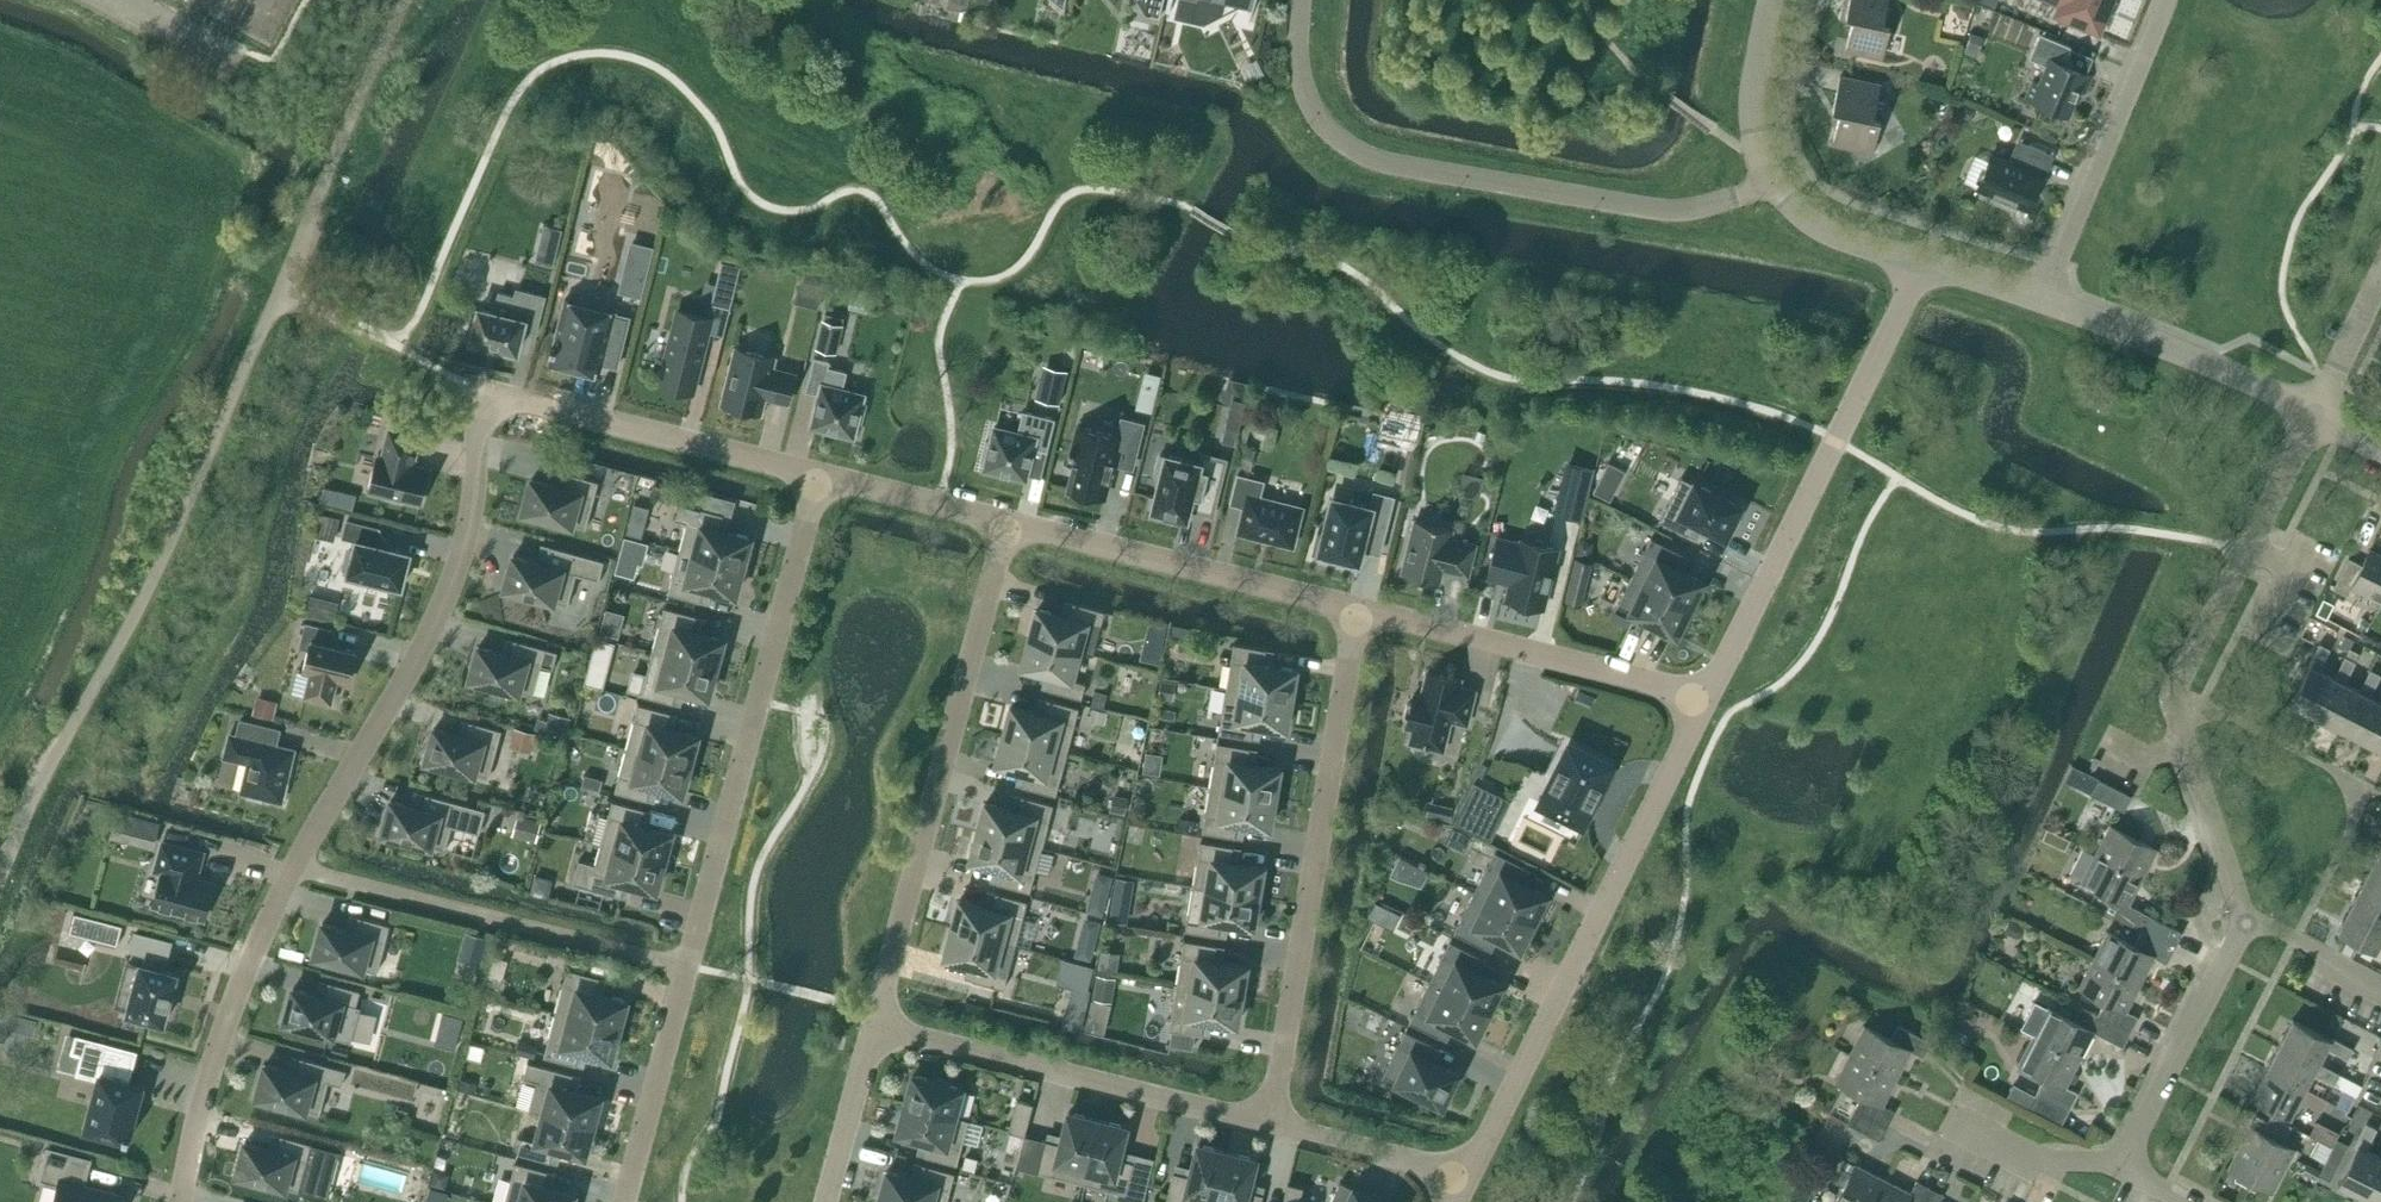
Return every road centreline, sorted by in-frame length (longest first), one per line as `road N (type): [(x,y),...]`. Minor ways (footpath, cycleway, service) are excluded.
road 1 (unclassified): [(410,0),(156,575),(0,878)]
road 2 (residential): [(187,1201),(202,1120),(248,974),(297,869),(451,617),(479,507),(490,390)]
road 3 (residential): [(827,481),(628,1201)]
road 4 (residential): [(1769,189),(1700,214),(1653,213),(1358,159),(1324,130),(1303,92),(1301,0)]
road 5 (residential): [(2243,918),(2182,723),(2178,687),(2319,416)]
road 6 (residential): [(1705,702),(1472,1184)]
road 7 (residential): [(1357,617),(1273,1133)]
road 8 (residential): [(883,1019),(1012,527)]
road 9 (residential): [(1927,269),(1819,493),(1705,702)]
road 10 (residential): [(1273,1133),(883,1019)]
road 11 (residential): [(1705,702),(1357,617)]
road 12 (residential): [(1357,617),(1012,527)]
road 13 (residential): [(827,481),(490,390)]
road 14 (residential): [(2049,304),(2164,0)]
road 15 (unclassified): [(2319,416),(2206,363),(2049,304)]
road 16 (residential): [(2129,1159),(2243,918)]
road 17 (residential): [(1472,1184),(1273,1133)]
road 18 (unclassified): [(1769,189),(1753,143),(1753,96),(1774,0)]
road 19 (residential): [(1012,527),(827,481)]
road 20 (residential): [(829,1201),(883,1019)]
road 21 (unclassified): [(1927,269),(1848,247),(1804,224),(1769,189)]
road 22 (residential): [(2129,1159),(2039,1160),(1974,1129)]
road 23 (residential): [(2380,989),(2243,918)]
road 24 (residential): [(2319,416),(2380,288)]
road 25 (unclassified): [(2049,304),(1927,269)]

